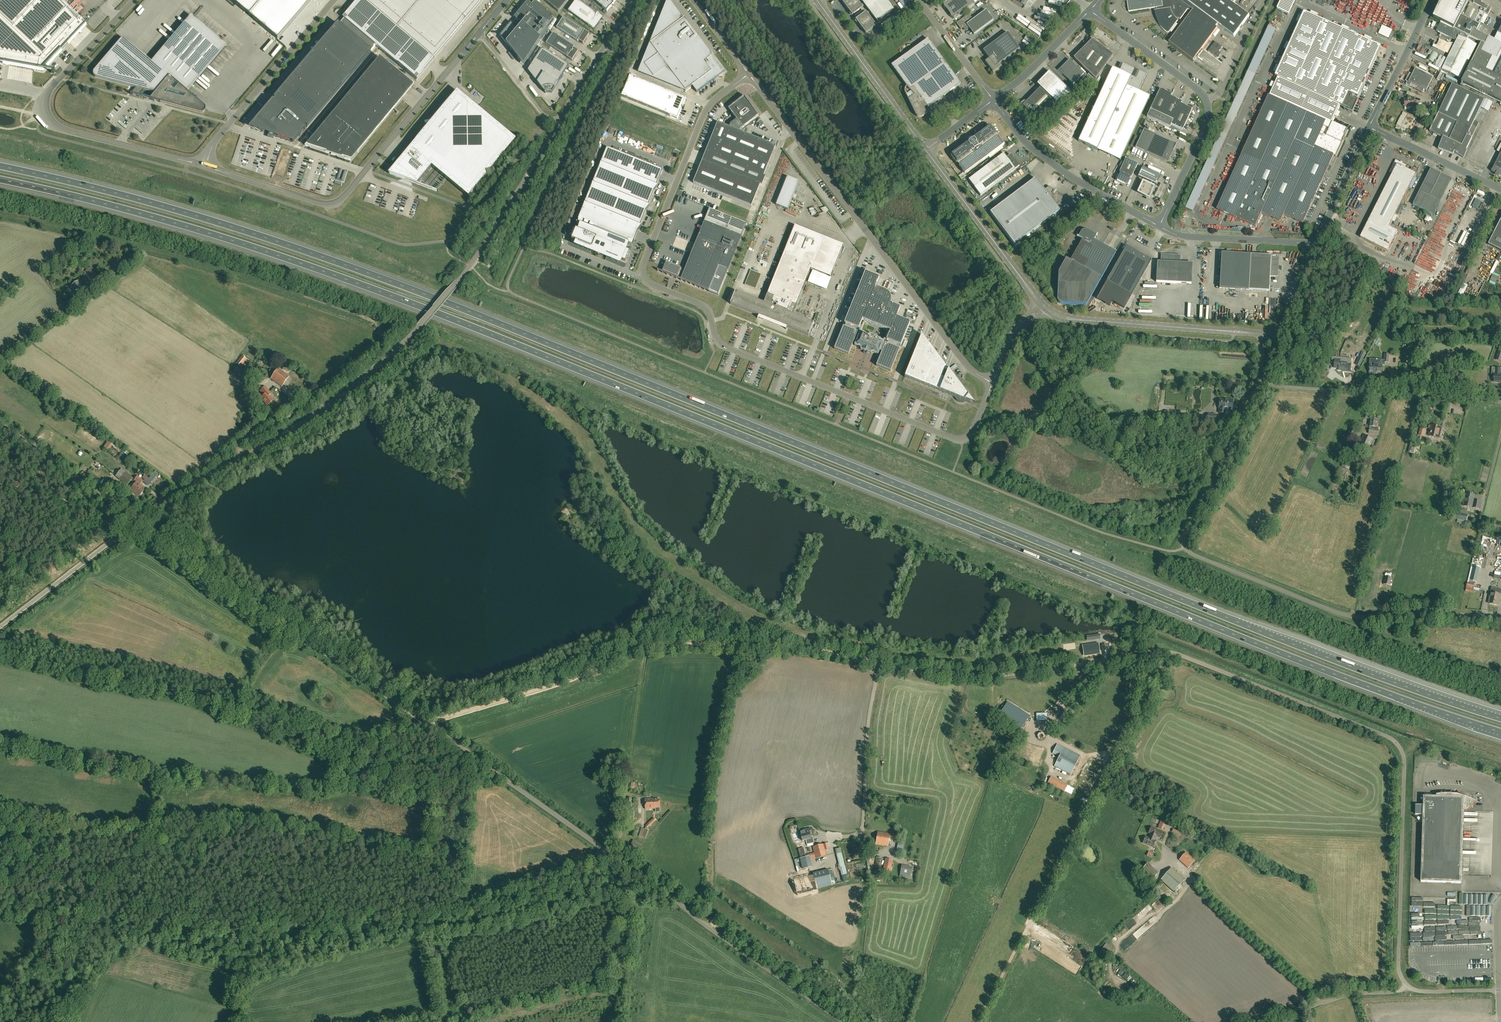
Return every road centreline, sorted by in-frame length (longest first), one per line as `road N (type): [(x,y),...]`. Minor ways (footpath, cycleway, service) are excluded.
road 1 (motorway): [(1500,719),(1333,660),(418,290),(227,223),(0,164)]
road 2 (motorway): [(0,179),(174,223),(394,297),(1279,653),(1500,732)]
road 3 (unclassified): [(1499,991),(1422,992),(1401,977),(1404,759),(1391,739),(1172,653),(996,676),(884,665)]
road 4 (unclassified): [(842,1021),(139,520)]
road 5 (unclassified): [(992,383),(972,434),(959,441),(723,345),(705,307),(643,278),(710,103),(750,75)]
road 6 (unclassified): [(549,120),(464,233),(405,245),(185,171),(43,134),(40,116)]
road 7 (unclassified): [(1500,619),(1349,616),(1188,551),(1186,530),(1261,384)]
road 8 (track): [(884,665),(797,649),(659,646),(425,723)]
road 9 (unclassified): [(243,458),(337,399),(418,327),(474,260),(557,125)]
road 10 (unclassified): [(992,383),(965,365),(750,75)]
road 11 (unclassified): [(206,167),(336,203),(480,34)]
road 12 (unclassified): [(1160,228),(1207,123),(1206,103),(1090,11)]
road 13 (unclassified): [(1500,402),(1261,384)]
road 14 (tertiary): [(1045,309),(1071,319),(1262,335)]
road 15 (unclassified): [(1160,228),(1066,173),(1025,141),(993,100)]
road 16 (unclassified): [(334,0),(216,140),(206,167)]
road 17 (tertiary): [(930,144),(1045,309)]
road 18 (tertiary): [(818,0),(930,144)]
road 19 (unclassified): [(0,627),(139,520)]
road 20 (unclassified): [(40,116),(206,167)]
road 21 (unclassified): [(139,520),(0,423)]
road 22 (unclassified): [(1315,247),(1160,228)]
road 23 (unclassified): [(135,0),(46,94),(40,116)]
road 24 (unclassified): [(557,125),(638,0)]
road 25 (unclassified): [(1369,128),(1500,190)]
road 26 (tertiary): [(1369,128),(1433,0)]
road 27 (unclassified): [(993,100),(1090,11)]
road 28 (tertiary): [(1315,247),(1369,128)]
road 29 (unclassified): [(993,100),(918,0)]
road 30 (unclassified): [(139,520),(243,458)]

